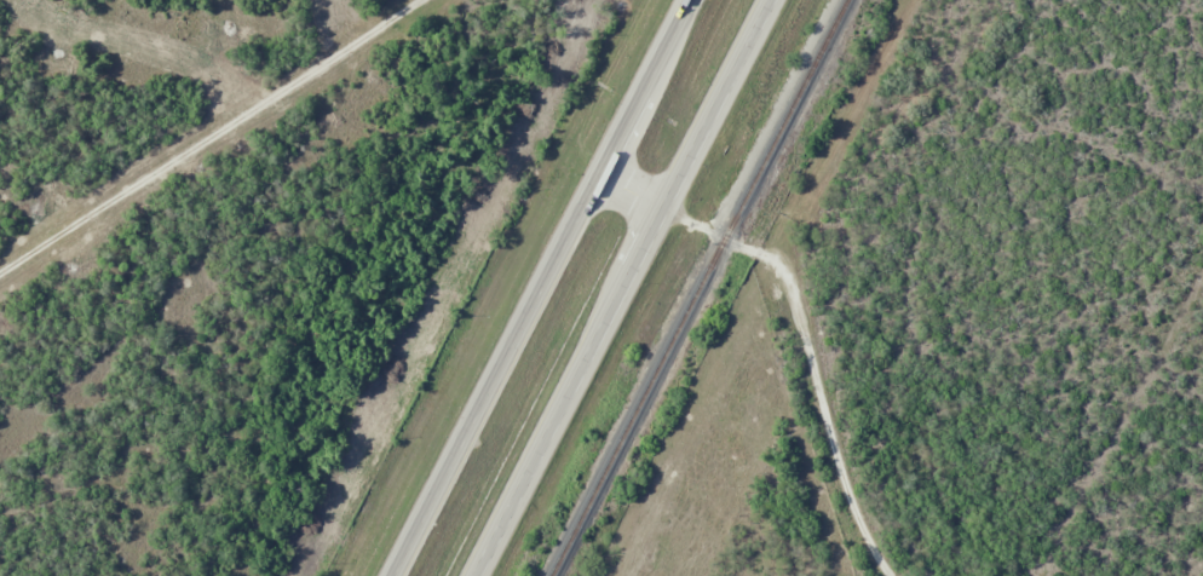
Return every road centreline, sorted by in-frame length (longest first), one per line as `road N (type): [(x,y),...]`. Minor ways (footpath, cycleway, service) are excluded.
road 1 (trunk): [(474,575),(774,0)]
road 2 (trunk): [(687,0),(395,575)]

